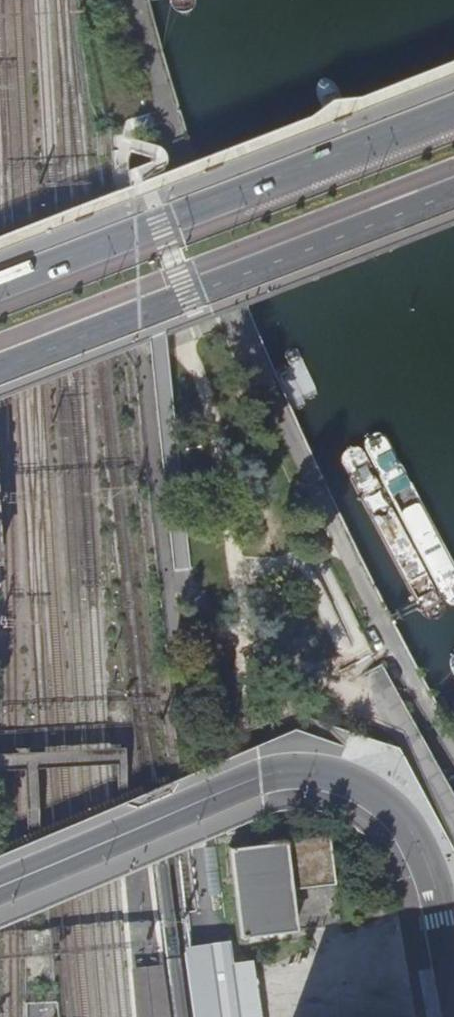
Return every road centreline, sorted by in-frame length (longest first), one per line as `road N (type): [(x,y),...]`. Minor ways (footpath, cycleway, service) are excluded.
road 1 (residential): [(0,888),(238,785),(277,775),(339,778),(378,797),(413,834),(429,866),(453,979)]
road 2 (primary): [(453,104),(0,282)]
road 3 (primary): [(0,366),(453,190)]

